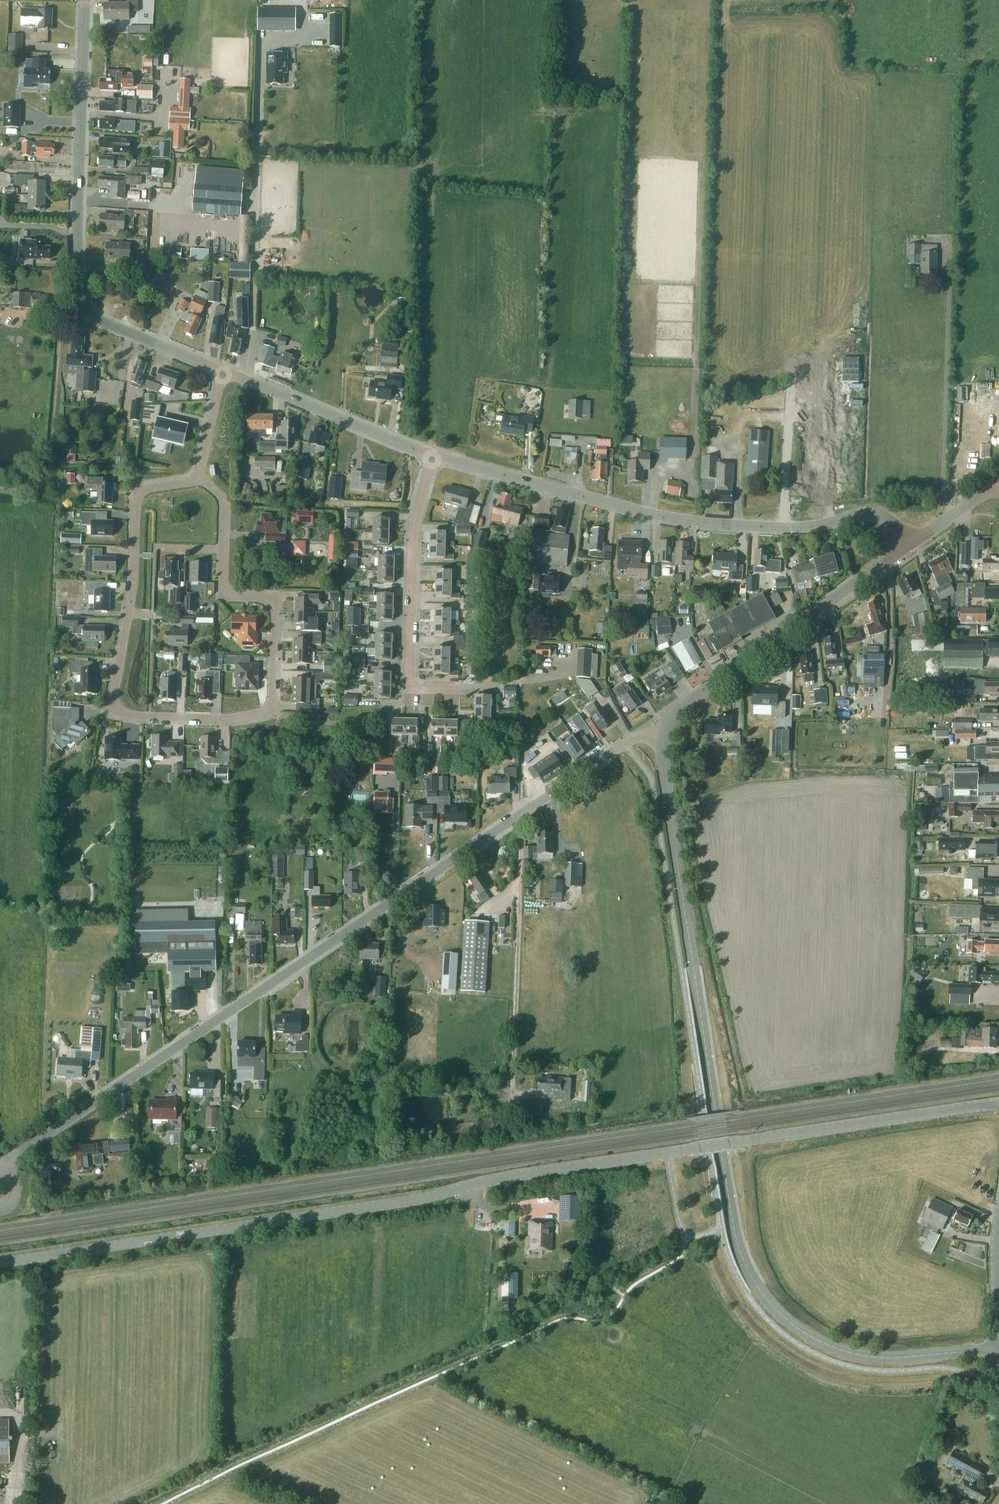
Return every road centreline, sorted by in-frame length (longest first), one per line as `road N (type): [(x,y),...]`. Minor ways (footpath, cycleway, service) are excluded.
road 1 (tertiary): [(998,1104),(36,1257)]
road 2 (tertiary): [(998,1350),(892,1358),(844,1352),(790,1323),(754,1285),(730,1212),(663,734)]
road 3 (unclassified): [(1,1166),(633,738),(663,734)]
road 4 (residential): [(198,481),(145,489),(136,501),(134,581),(114,695),(125,713),(227,719),(272,702),(273,605),(222,588),(222,502),(206,484)]
road 5 (tertiary): [(909,545),(881,515),(780,528),(702,523),(433,455)]
road 6 (tertiary): [(224,371),(102,323),(81,301),(85,0)]
road 7 (residential): [(519,680),(411,685),(414,522),(433,455)]
road 8 (tertiary): [(663,734),(685,705),(909,545)]
road 9 (track): [(955,513),(944,494),(951,256)]
road 10 (tertiary): [(433,455),(224,371)]

